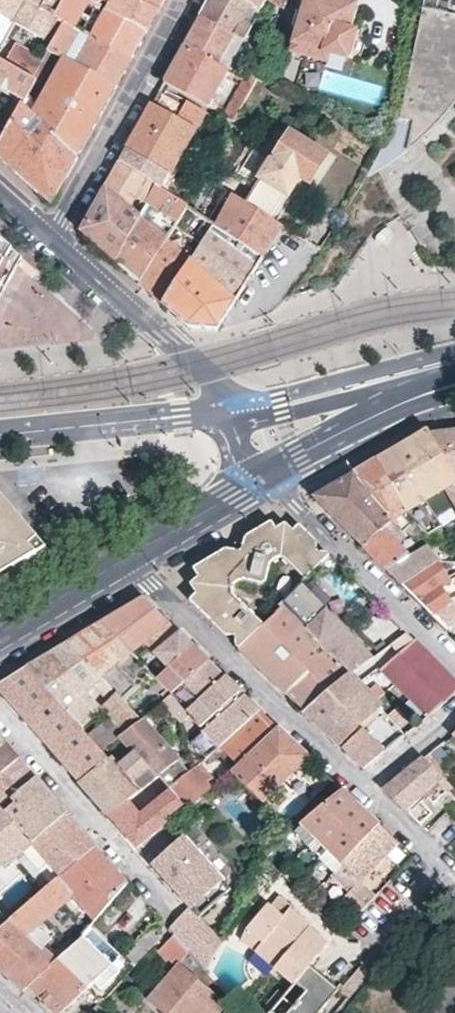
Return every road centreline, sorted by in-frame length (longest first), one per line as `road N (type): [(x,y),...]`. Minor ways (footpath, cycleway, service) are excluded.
road 1 (residential): [(129,551),(365,786)]
road 2 (residential): [(55,238),(185,0)]
road 3 (residential): [(173,913),(0,708)]
road 4 (residential): [(454,660),(264,475)]
road 5 (residential): [(237,407),(55,238)]
road 6 (tertiary): [(0,440),(182,421),(237,407)]
road 7 (secondary): [(452,359),(237,407)]
road 8 (secondary): [(452,359),(299,460)]
road 9 (secondary): [(299,460),(454,393)]
road 10 (secondary): [(129,551),(264,475)]
road 11 (secondary): [(0,630),(129,551)]
road 12 (residential): [(365,786),(454,875)]

